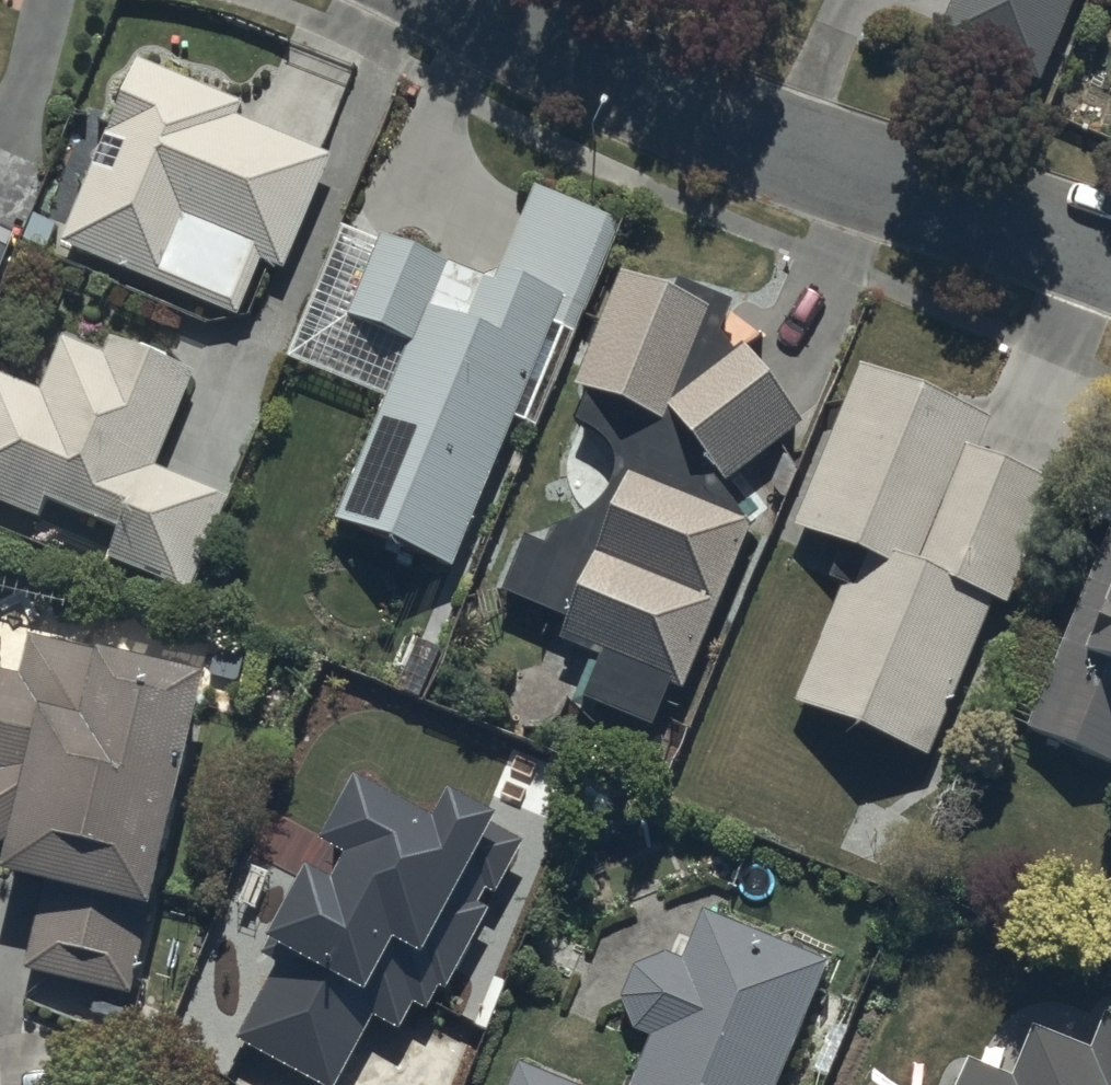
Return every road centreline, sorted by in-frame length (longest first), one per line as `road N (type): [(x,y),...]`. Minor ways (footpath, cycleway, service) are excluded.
road 1 (residential): [(1110,250),(677,93),(487,0)]

